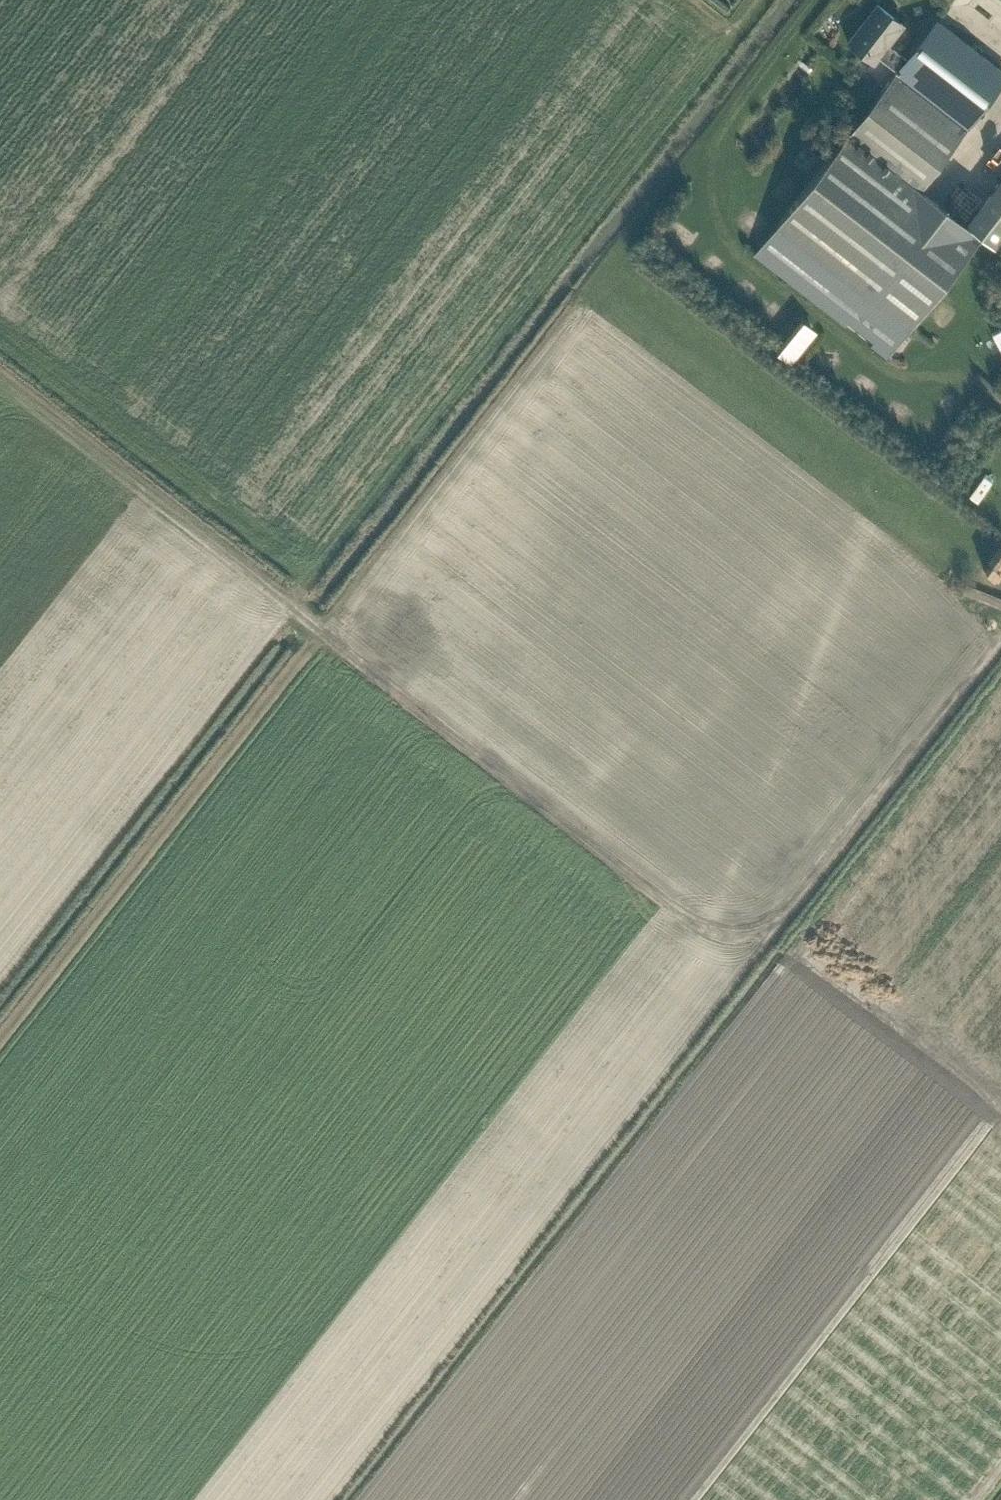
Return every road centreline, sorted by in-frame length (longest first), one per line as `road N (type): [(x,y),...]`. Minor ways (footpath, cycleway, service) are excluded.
road 1 (track): [(0,390),(303,627),(764,944),(1000,636)]

